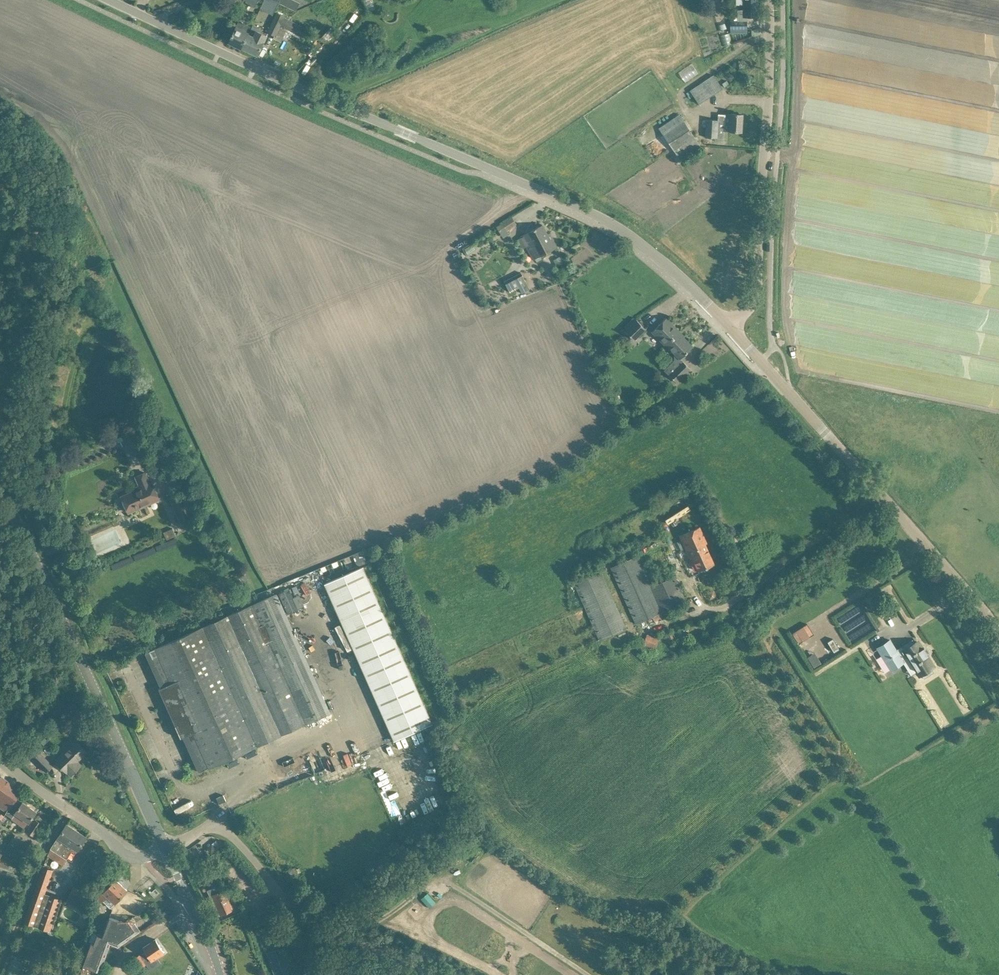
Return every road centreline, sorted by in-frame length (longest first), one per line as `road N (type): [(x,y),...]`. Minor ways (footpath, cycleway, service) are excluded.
road 1 (unclassified): [(729,327),(613,227),(109,0)]
road 2 (unclassified): [(998,639),(729,327)]
road 3 (tertiary): [(165,849),(0,489)]
road 4 (unclassified): [(729,327),(757,293),(769,0)]
road 5 (unclassified): [(431,974),(299,913),(228,832),(205,830),(165,849)]
road 6 (residential): [(165,849),(126,855),(0,754)]
road 7 (tertiary): [(219,974),(165,849)]

